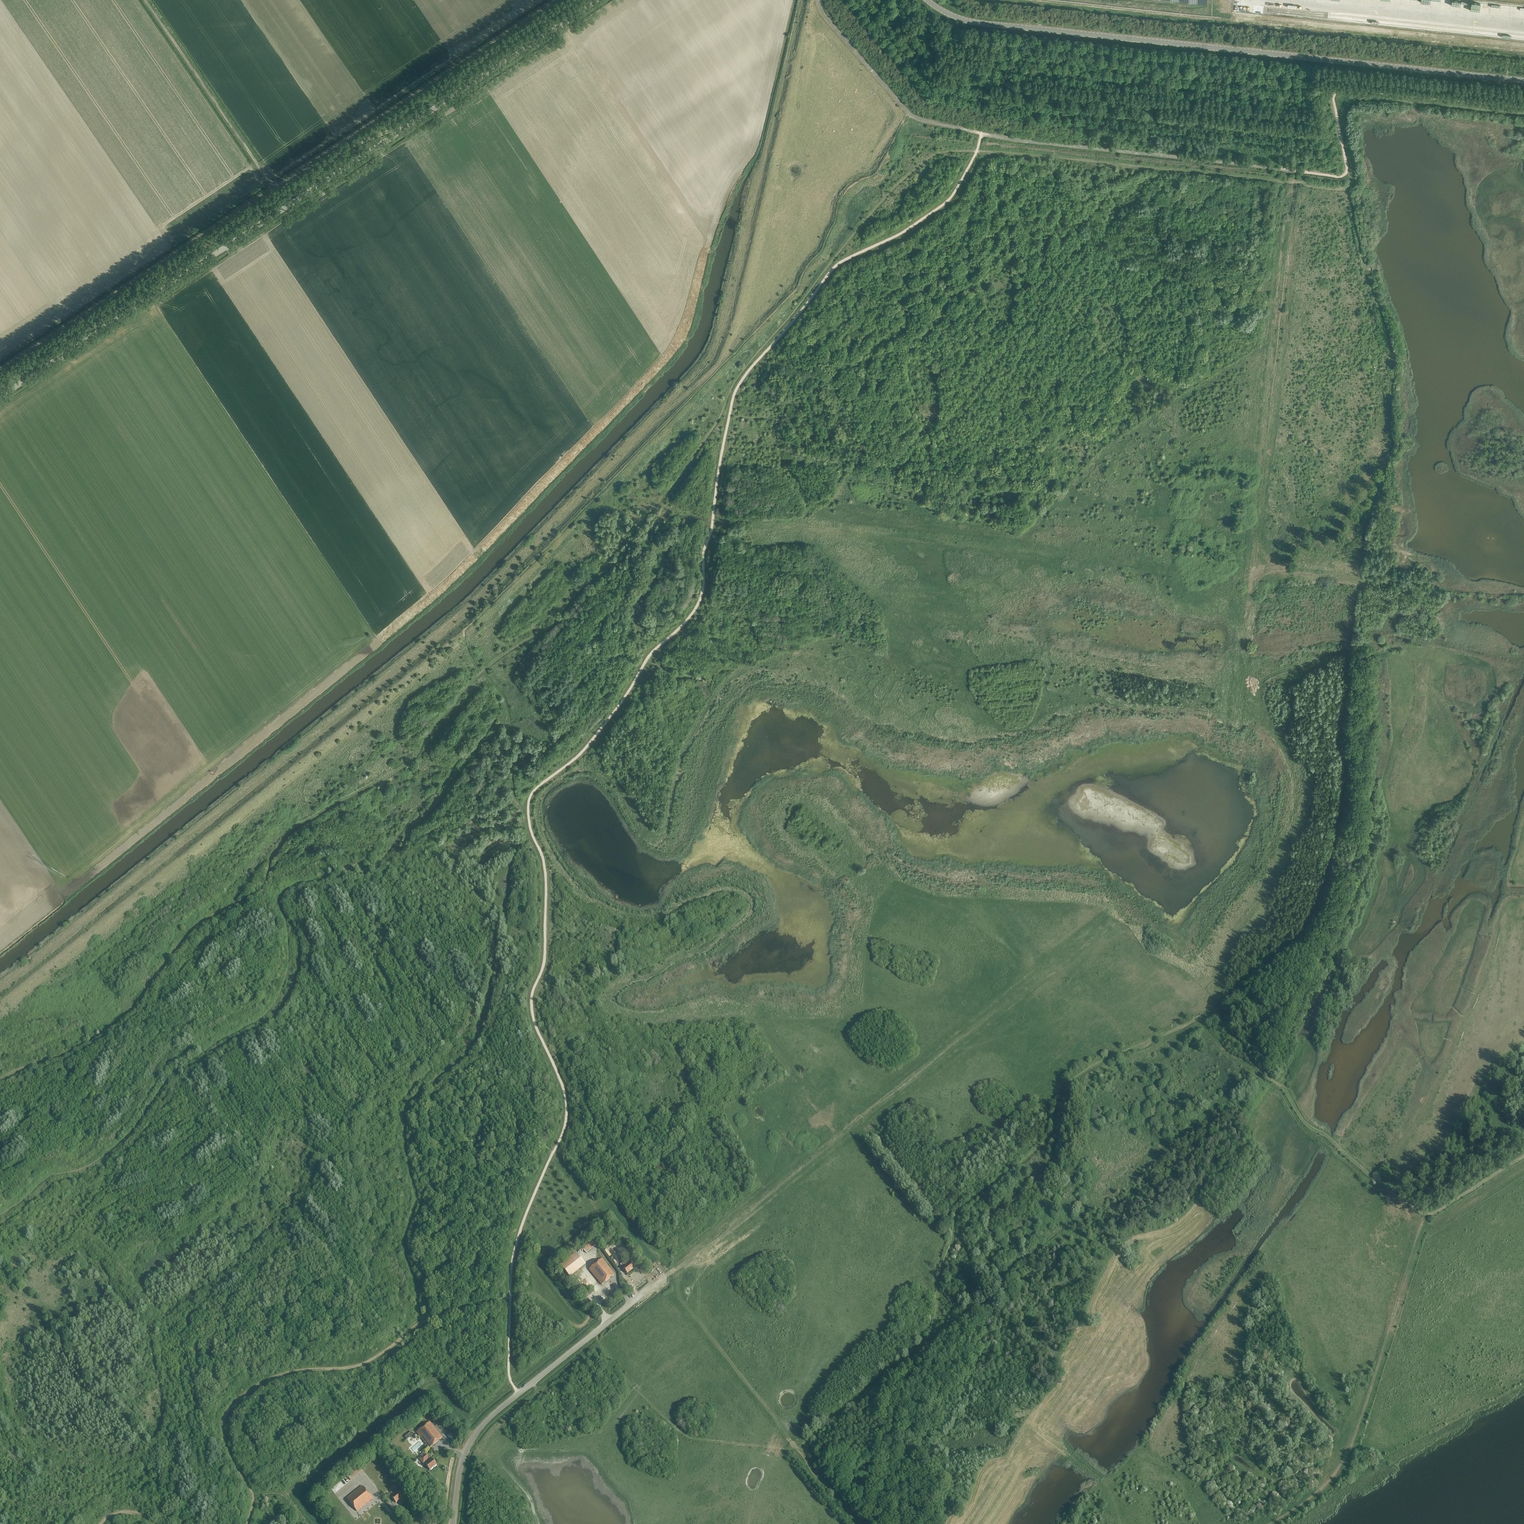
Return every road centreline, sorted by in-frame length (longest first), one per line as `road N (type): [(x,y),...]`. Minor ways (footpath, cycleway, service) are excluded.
road 1 (unclassified): [(0,398),(597,0)]
road 2 (unclassified): [(1523,81),(985,24),(928,0)]
road 3 (track): [(145,0),(273,184),(397,134)]
road 4 (unclassified): [(452,1523),(459,1468),(480,1426),(657,1281)]

